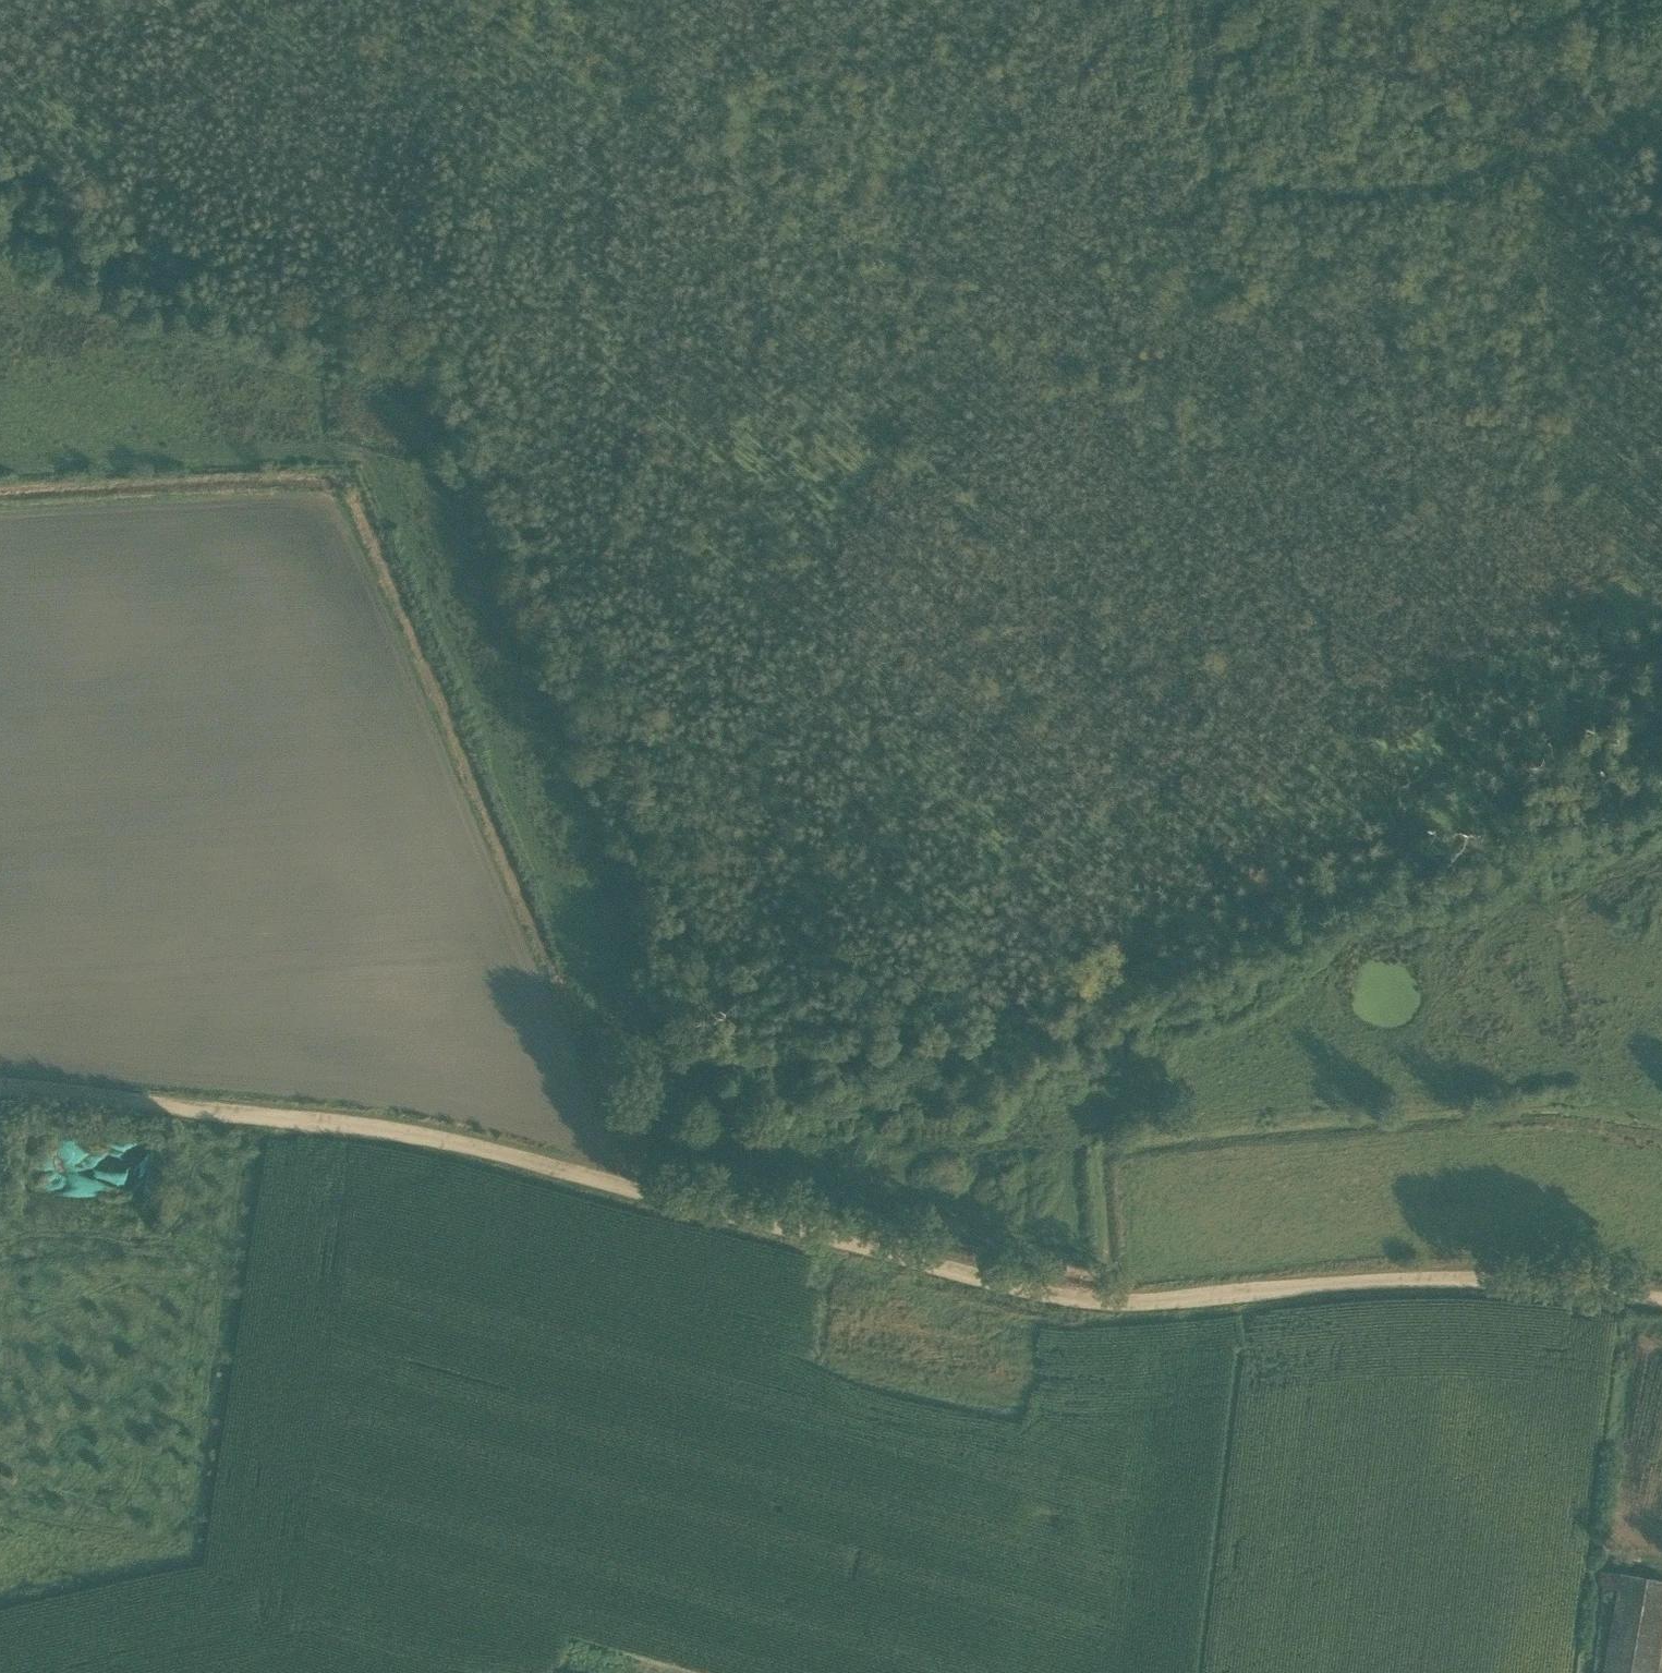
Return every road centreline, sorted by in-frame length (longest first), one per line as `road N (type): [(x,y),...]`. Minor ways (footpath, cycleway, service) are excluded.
road 1 (track): [(1661,1301),(1458,1277),(1192,1297),(1108,1300),(1036,1290),(399,1130),(0,1087)]

